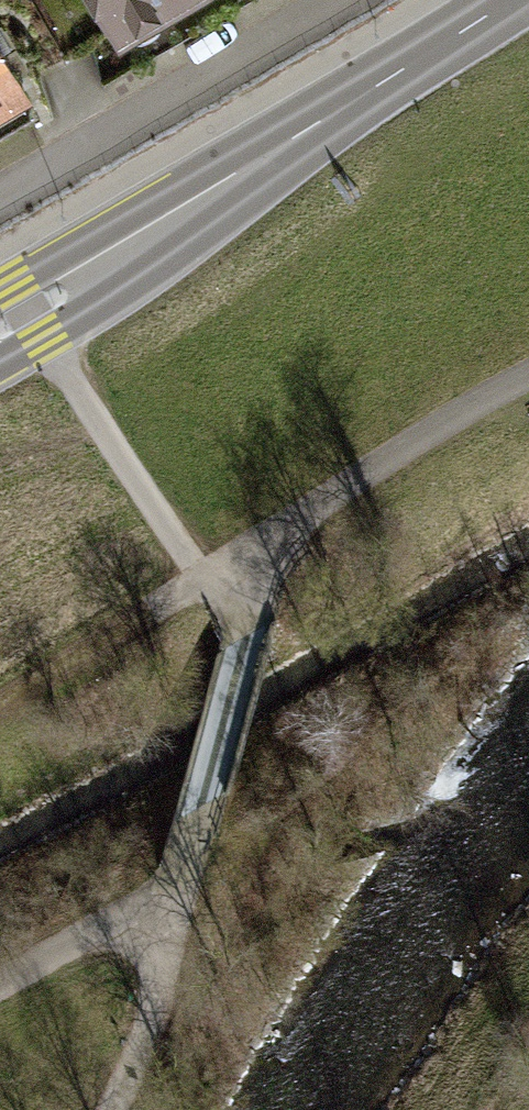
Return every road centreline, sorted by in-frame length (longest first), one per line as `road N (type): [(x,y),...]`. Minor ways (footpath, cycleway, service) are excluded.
road 1 (secondary): [(0,326),(511,0)]
road 2 (residential): [(0,200),(343,0)]
road 3 (track): [(28,313),(192,569),(245,571)]
road 4 (track): [(528,376),(326,499),(245,571)]
road 5 (track): [(245,571),(244,639),(179,888)]
road 6 (track): [(179,888),(139,1051),(112,1109)]
road 7 (track): [(0,989),(179,888)]

